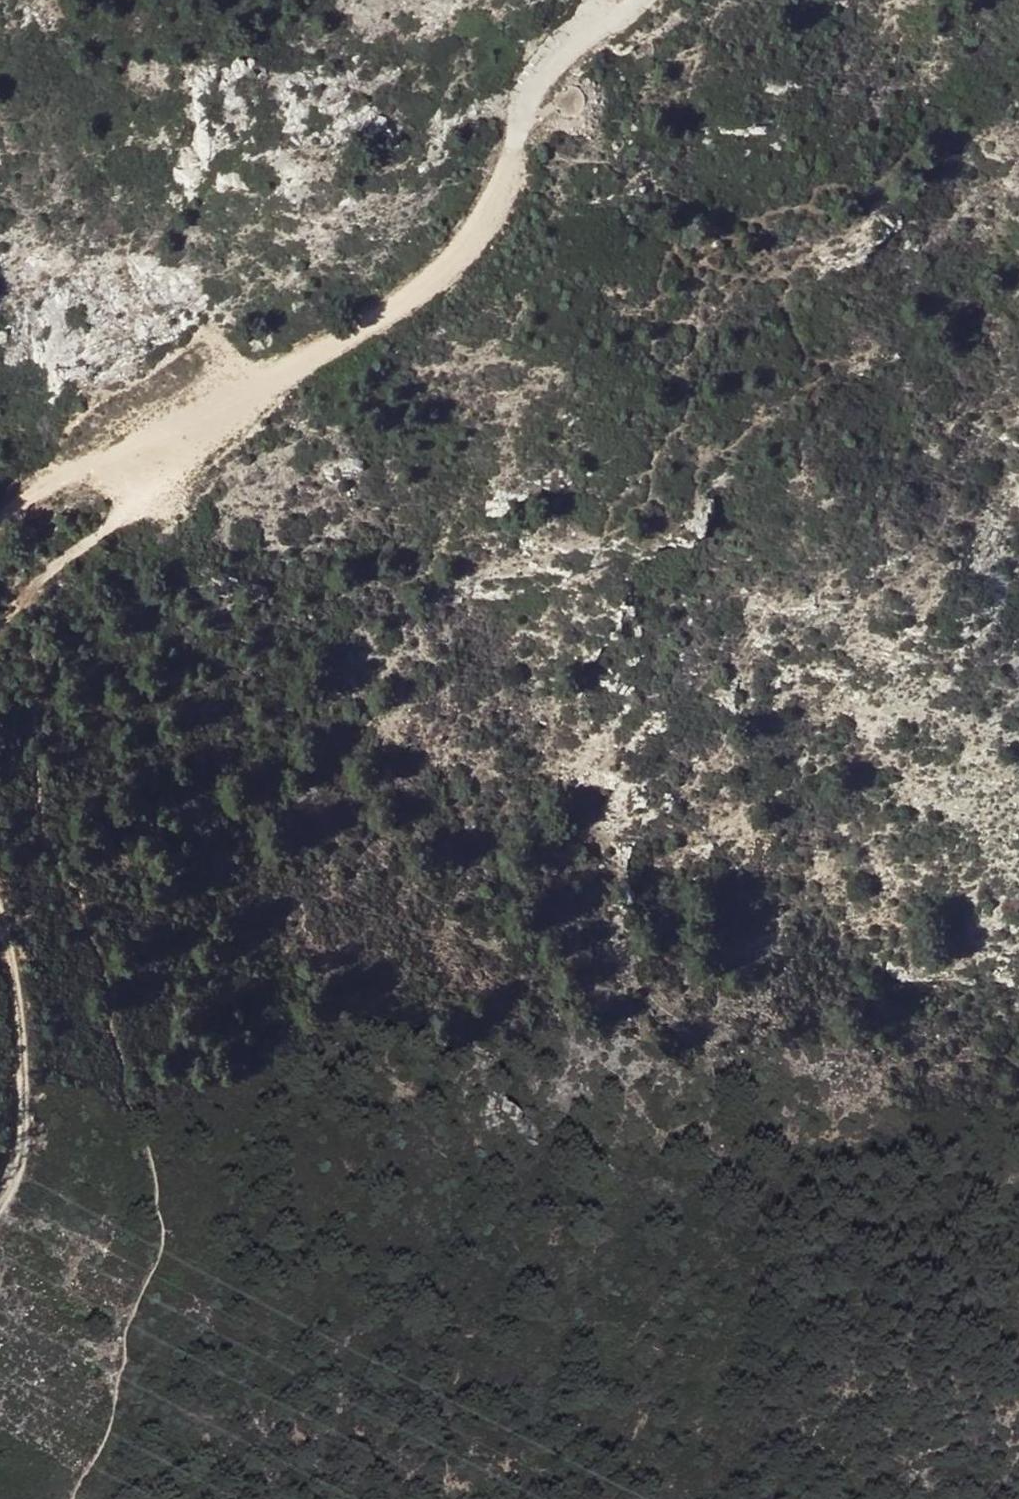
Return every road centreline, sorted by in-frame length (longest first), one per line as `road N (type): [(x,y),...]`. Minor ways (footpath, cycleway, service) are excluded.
road 1 (track): [(0,522),(123,427),(189,391),(280,369),(453,263),(487,209),(535,85),(635,0)]
road 2 (track): [(280,369),(218,440),(0,613)]
road 3 (track): [(0,1017),(7,1094),(0,1140)]

